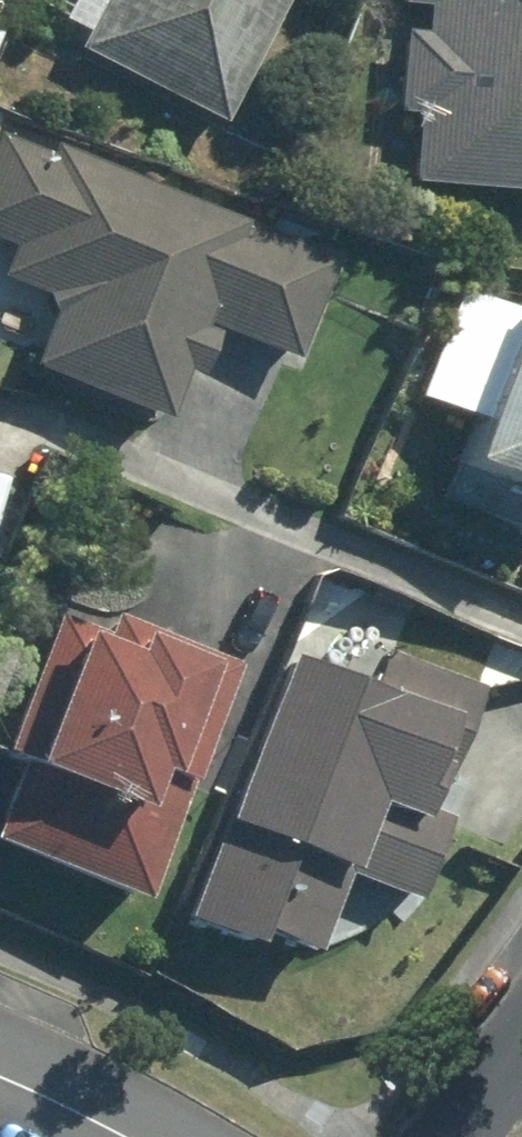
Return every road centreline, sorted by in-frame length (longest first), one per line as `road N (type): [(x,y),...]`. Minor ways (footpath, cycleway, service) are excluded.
road 1 (tertiary): [(0,1079),(125,1136)]

